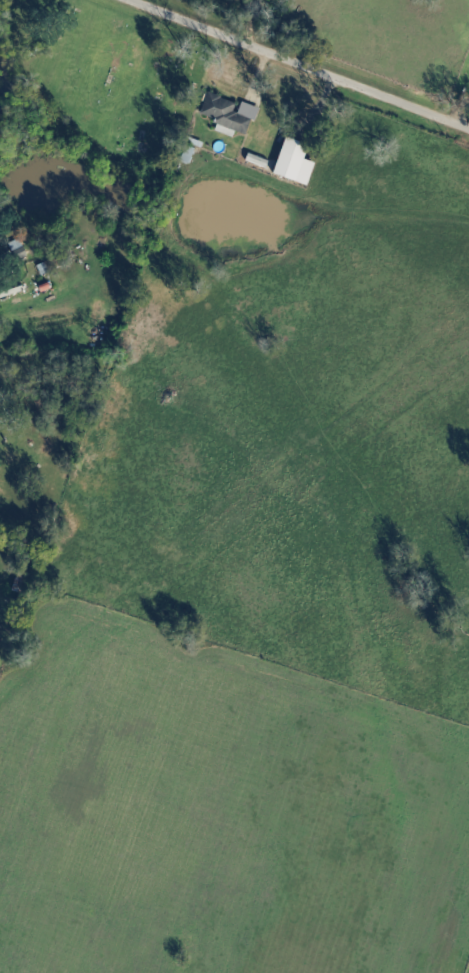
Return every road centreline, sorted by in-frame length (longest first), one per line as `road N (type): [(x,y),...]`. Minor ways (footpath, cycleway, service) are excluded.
road 1 (residential): [(468,131),(129,0)]

